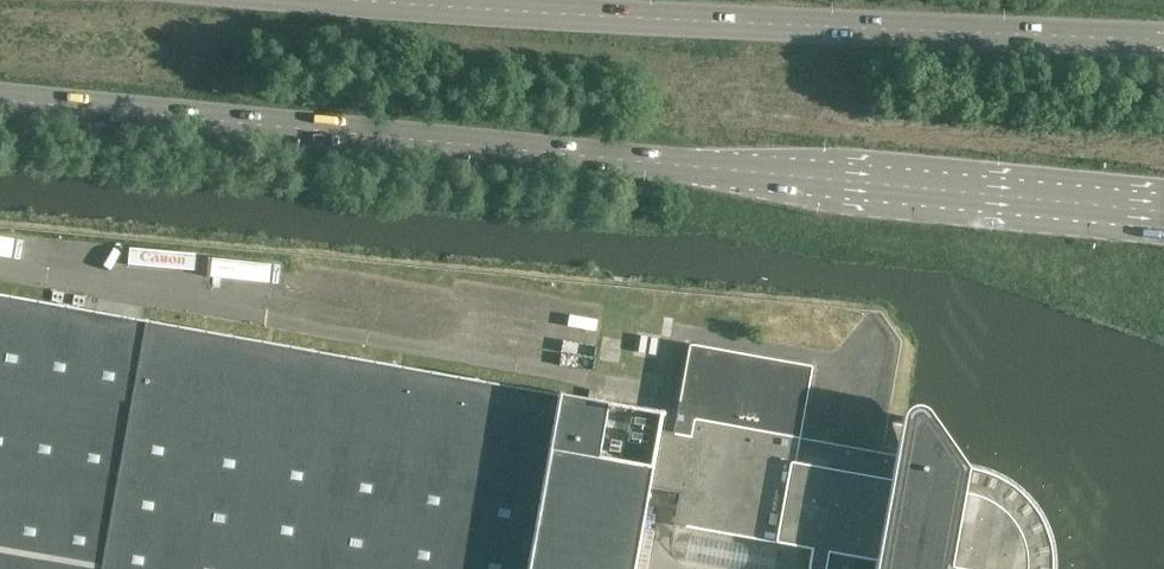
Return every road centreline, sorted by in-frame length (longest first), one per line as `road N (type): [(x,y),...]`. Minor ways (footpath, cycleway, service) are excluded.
road 1 (primary): [(0,97),(1163,212)]
road 2 (primary): [(1163,40),(365,0)]

